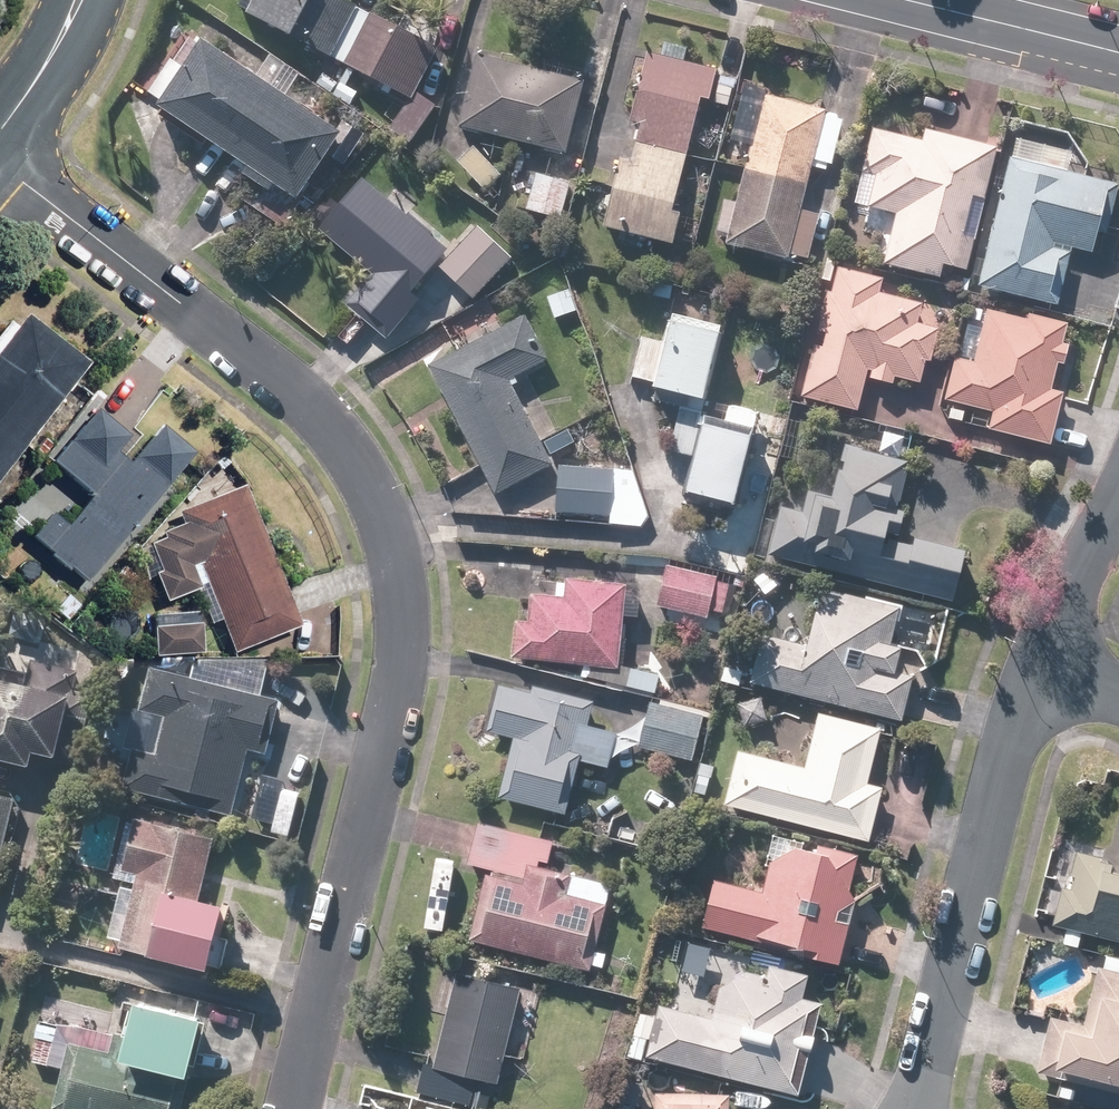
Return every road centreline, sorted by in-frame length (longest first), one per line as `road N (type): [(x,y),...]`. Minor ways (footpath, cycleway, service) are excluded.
road 1 (residential): [(0,176),(316,415),(352,461),(394,589),(398,687),(295,1108)]
road 2 (residential): [(1041,656),(1017,718),(914,1108)]
road 3 (secondary): [(871,0),(1118,64)]
road 4 (residential): [(1118,497),(1041,656)]

